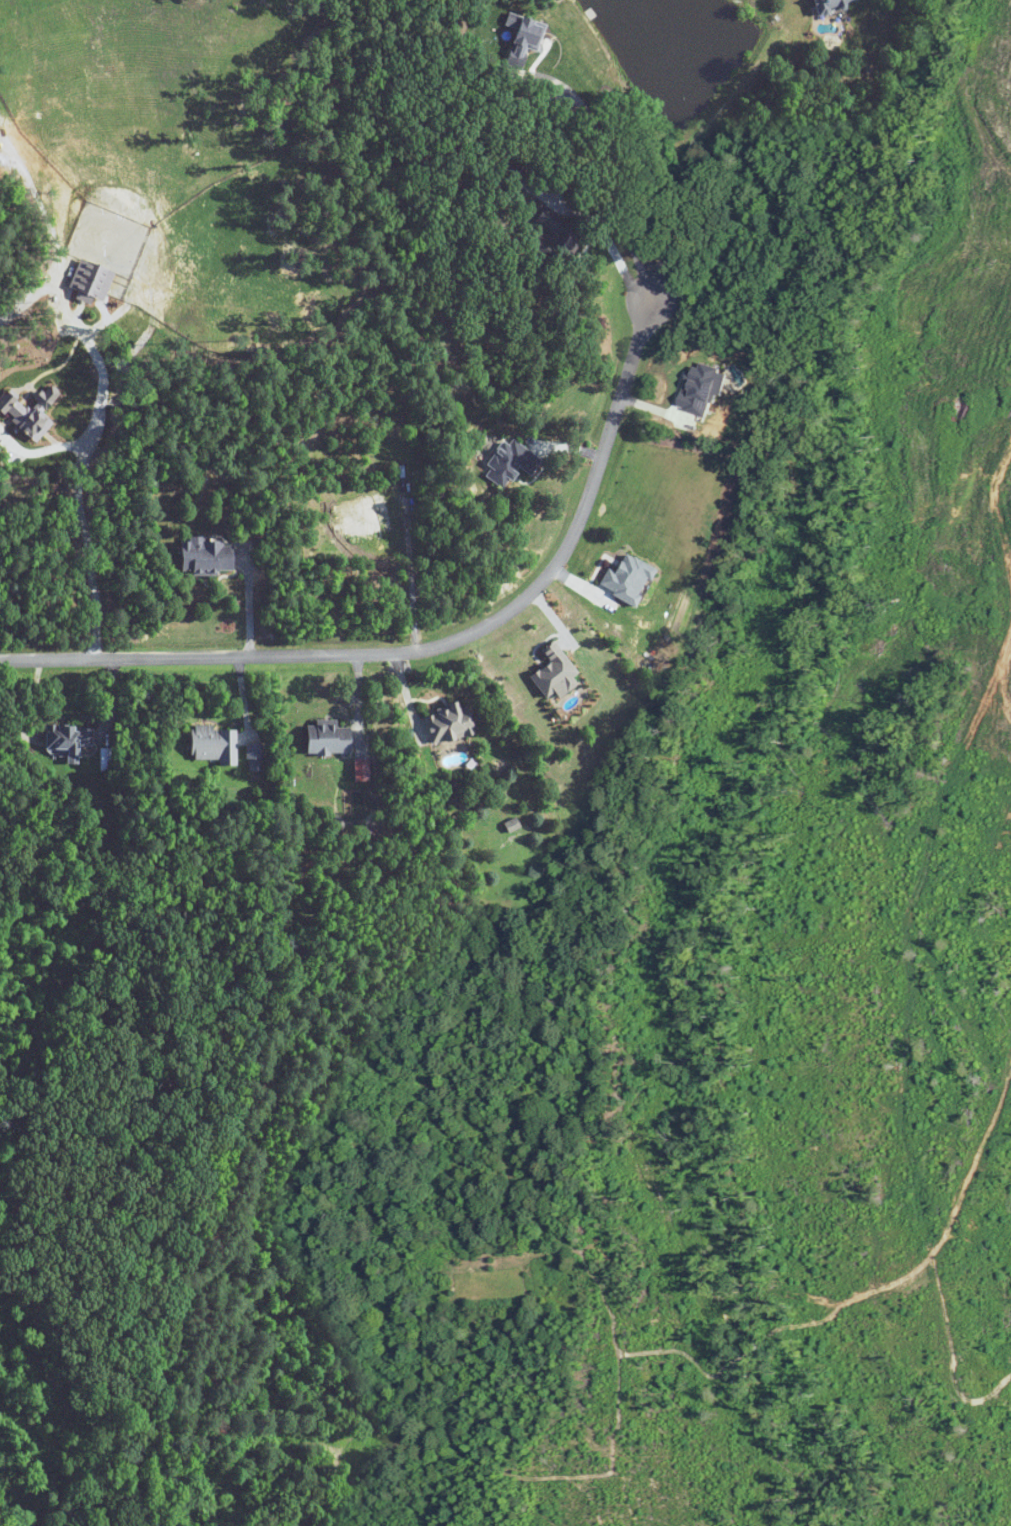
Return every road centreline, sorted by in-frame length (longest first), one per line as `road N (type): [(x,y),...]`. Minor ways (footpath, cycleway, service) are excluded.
road 1 (residential): [(0,660),(412,650),(454,640),(508,611),(554,566),(590,496),(656,290)]

